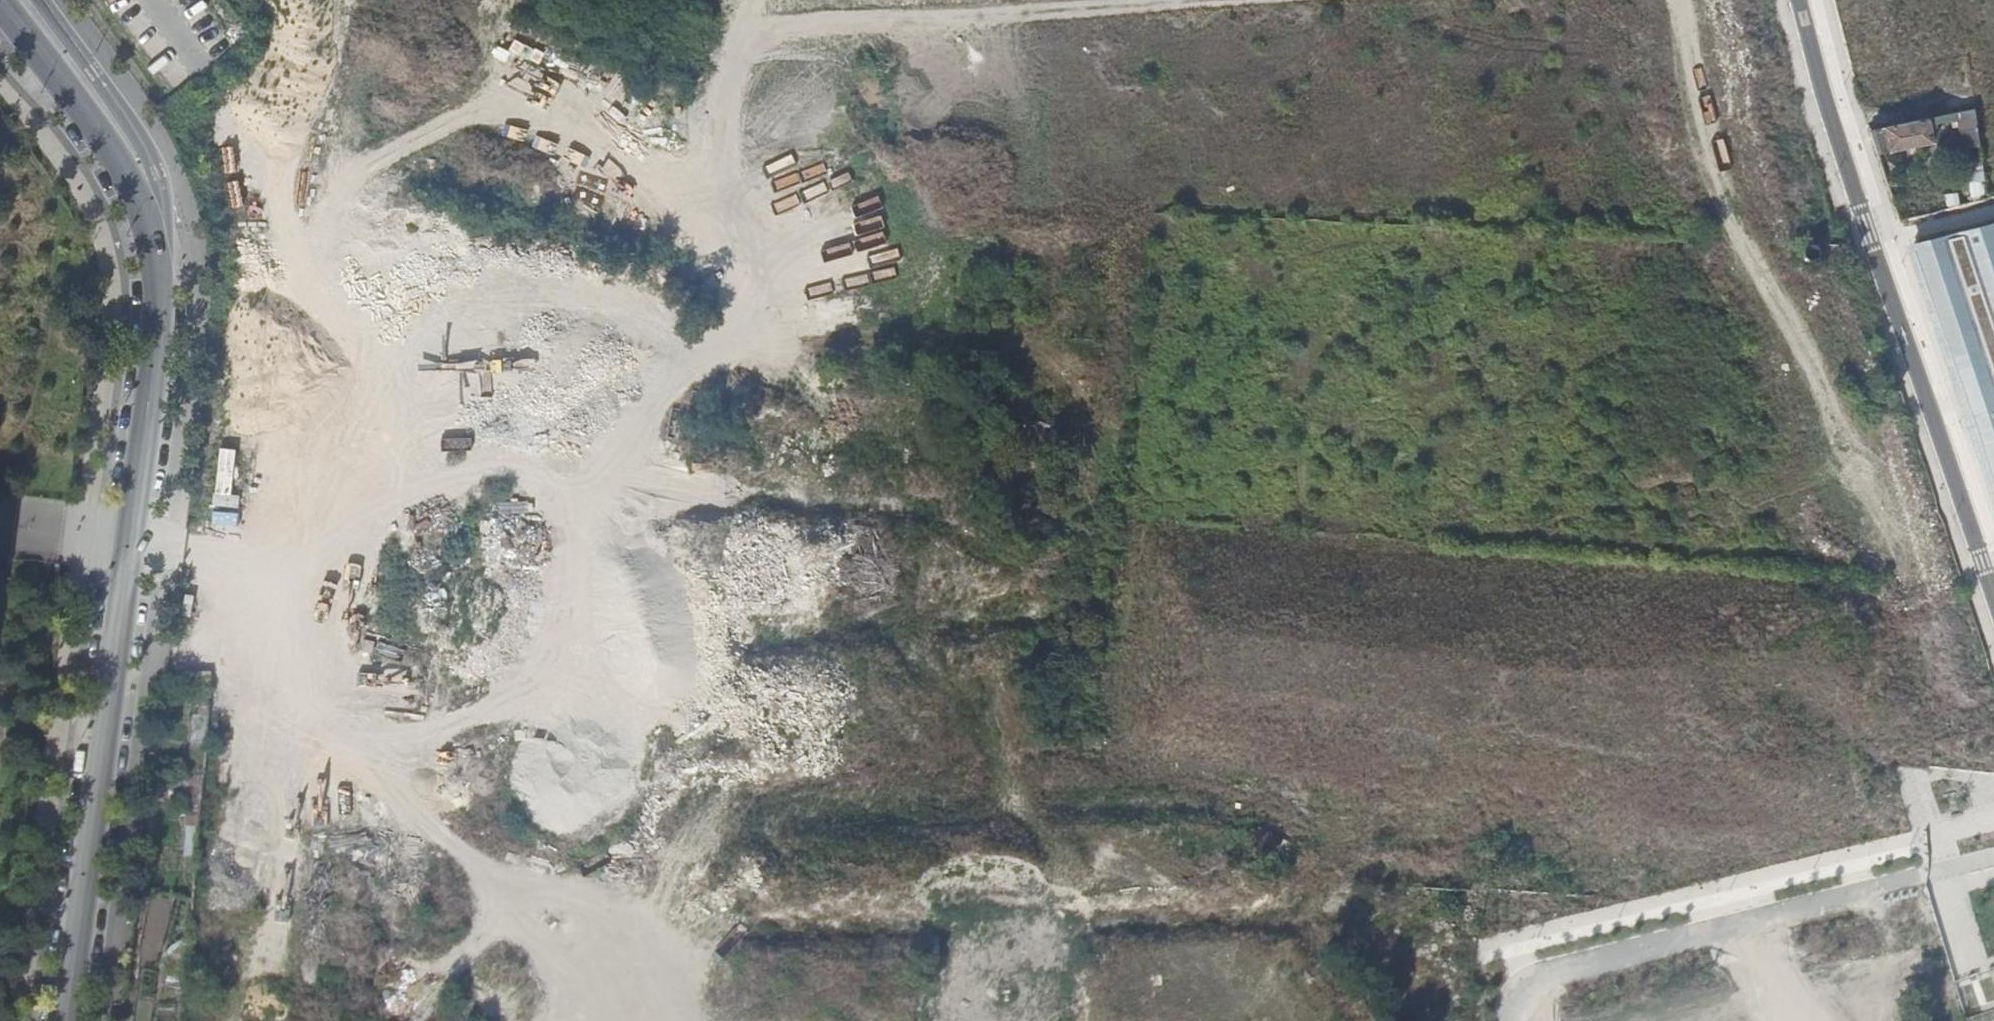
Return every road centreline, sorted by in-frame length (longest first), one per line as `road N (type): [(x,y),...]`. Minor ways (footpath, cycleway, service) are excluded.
road 1 (track): [(1116,0),(783,28),(721,68),(720,180),(754,355),(807,542),(736,756),(662,929),(677,1020)]
road 2 (tertiary): [(65,1020),(157,295),(138,200),(90,121),(0,9)]
road 3 (tertiary): [(1993,614),(1792,0)]
road 4 (residential): [(1993,860),(1547,973),(1522,988),(1510,1020)]

